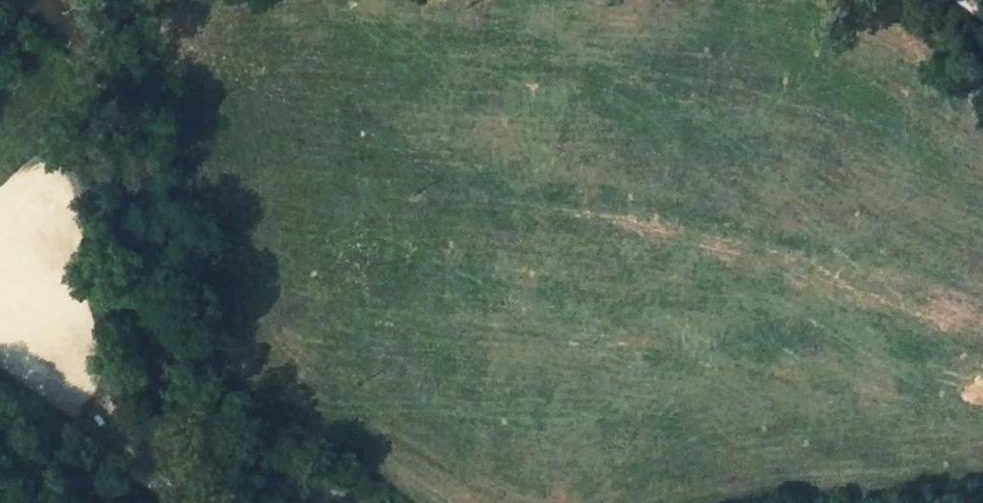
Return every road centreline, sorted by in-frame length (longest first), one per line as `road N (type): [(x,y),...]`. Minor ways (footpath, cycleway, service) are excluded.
road 1 (track): [(188,502),(0,373)]

